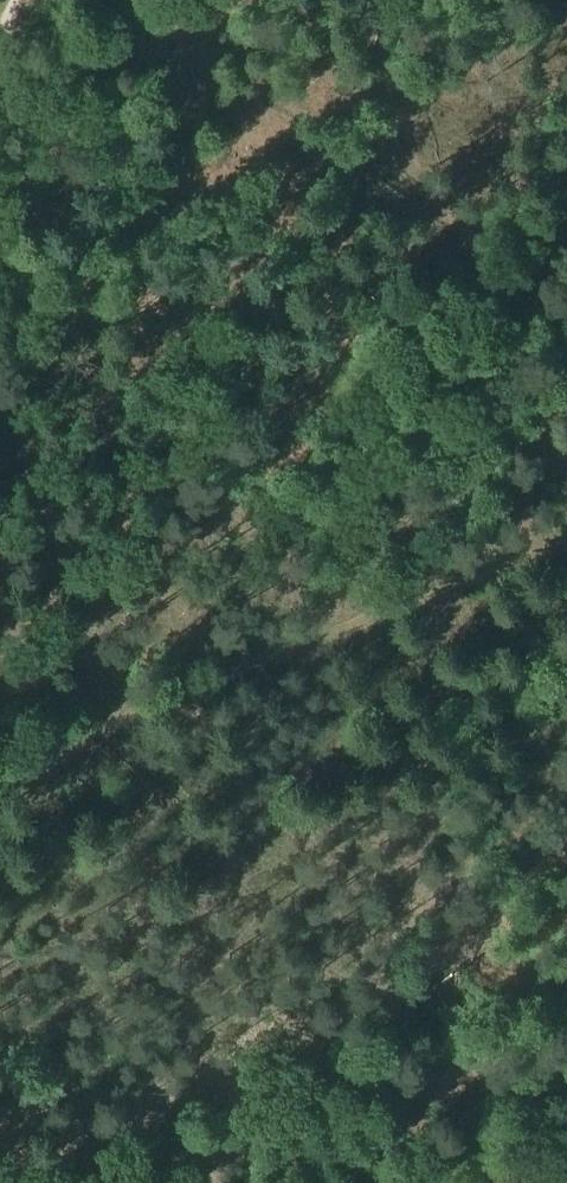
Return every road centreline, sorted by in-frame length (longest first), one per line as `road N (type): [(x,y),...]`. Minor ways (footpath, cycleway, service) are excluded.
road 1 (track): [(0,782),(61,747),(566,560)]
road 2 (track): [(566,282),(404,625)]

